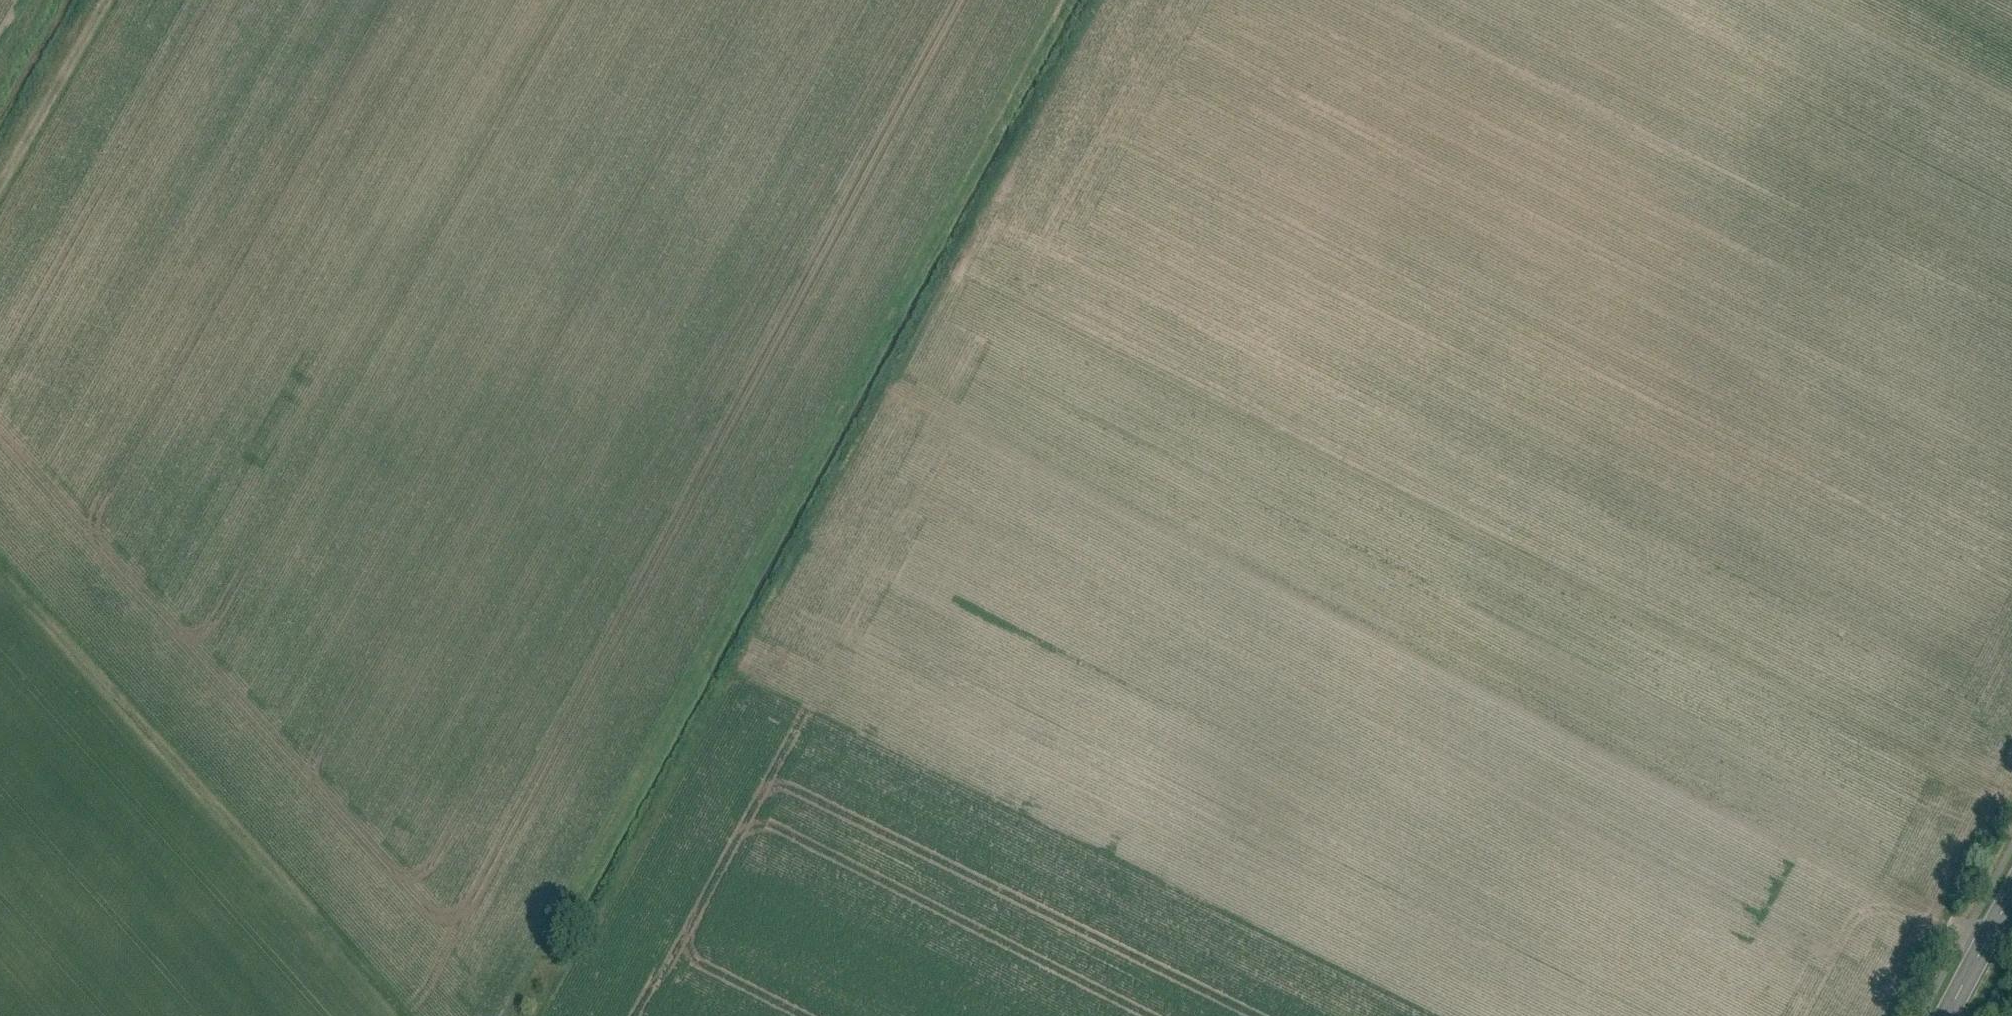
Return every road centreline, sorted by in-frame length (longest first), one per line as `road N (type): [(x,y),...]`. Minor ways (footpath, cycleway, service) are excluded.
road 1 (track): [(0,134),(77,0)]
road 2 (tertiary): [(1946,1015),(2011,892)]

